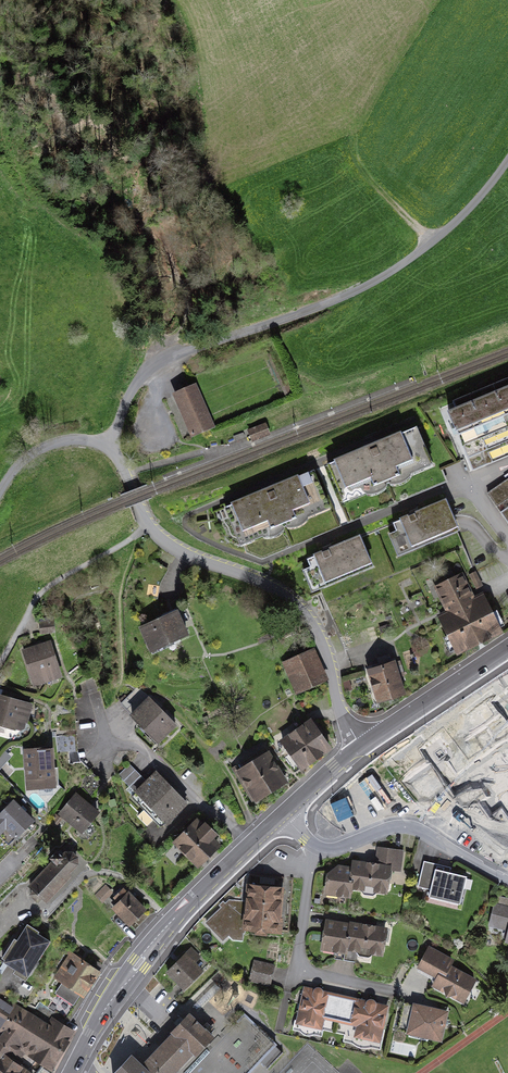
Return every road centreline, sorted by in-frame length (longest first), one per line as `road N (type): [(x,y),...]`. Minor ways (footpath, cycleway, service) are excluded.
road 1 (unclassified): [(110,449),(127,397),(151,367),(308,311),(398,267),(466,212),(507,160)]
road 2 (residential): [(110,449),(161,539),(274,587),(299,608),(362,747)]
road 3 (primary): [(252,842),(164,929),(72,1067)]
road 4 (residential): [(95,697),(110,741),(145,750),(252,842)]
road 5 (residential): [(507,881),(416,828),(315,848)]
road 6 (primary): [(507,650),(362,747)]
road 7 (residential): [(0,491),(19,463),(45,445),(83,438),(110,449)]
road 8 (residential): [(414,998),(293,970)]
road 9 (residential): [(293,970),(315,848)]

